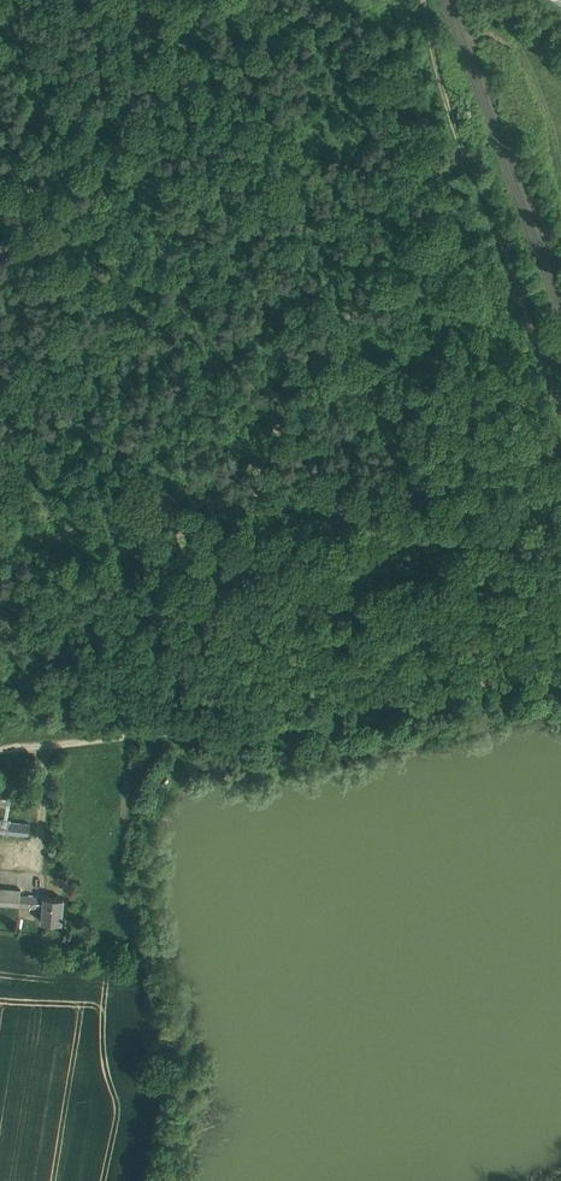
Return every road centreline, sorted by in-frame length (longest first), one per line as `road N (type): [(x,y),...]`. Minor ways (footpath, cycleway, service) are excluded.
road 1 (unclassified): [(0,748),(261,722),(560,668)]
road 2 (track): [(426,0),(460,141),(494,213),(560,404)]

